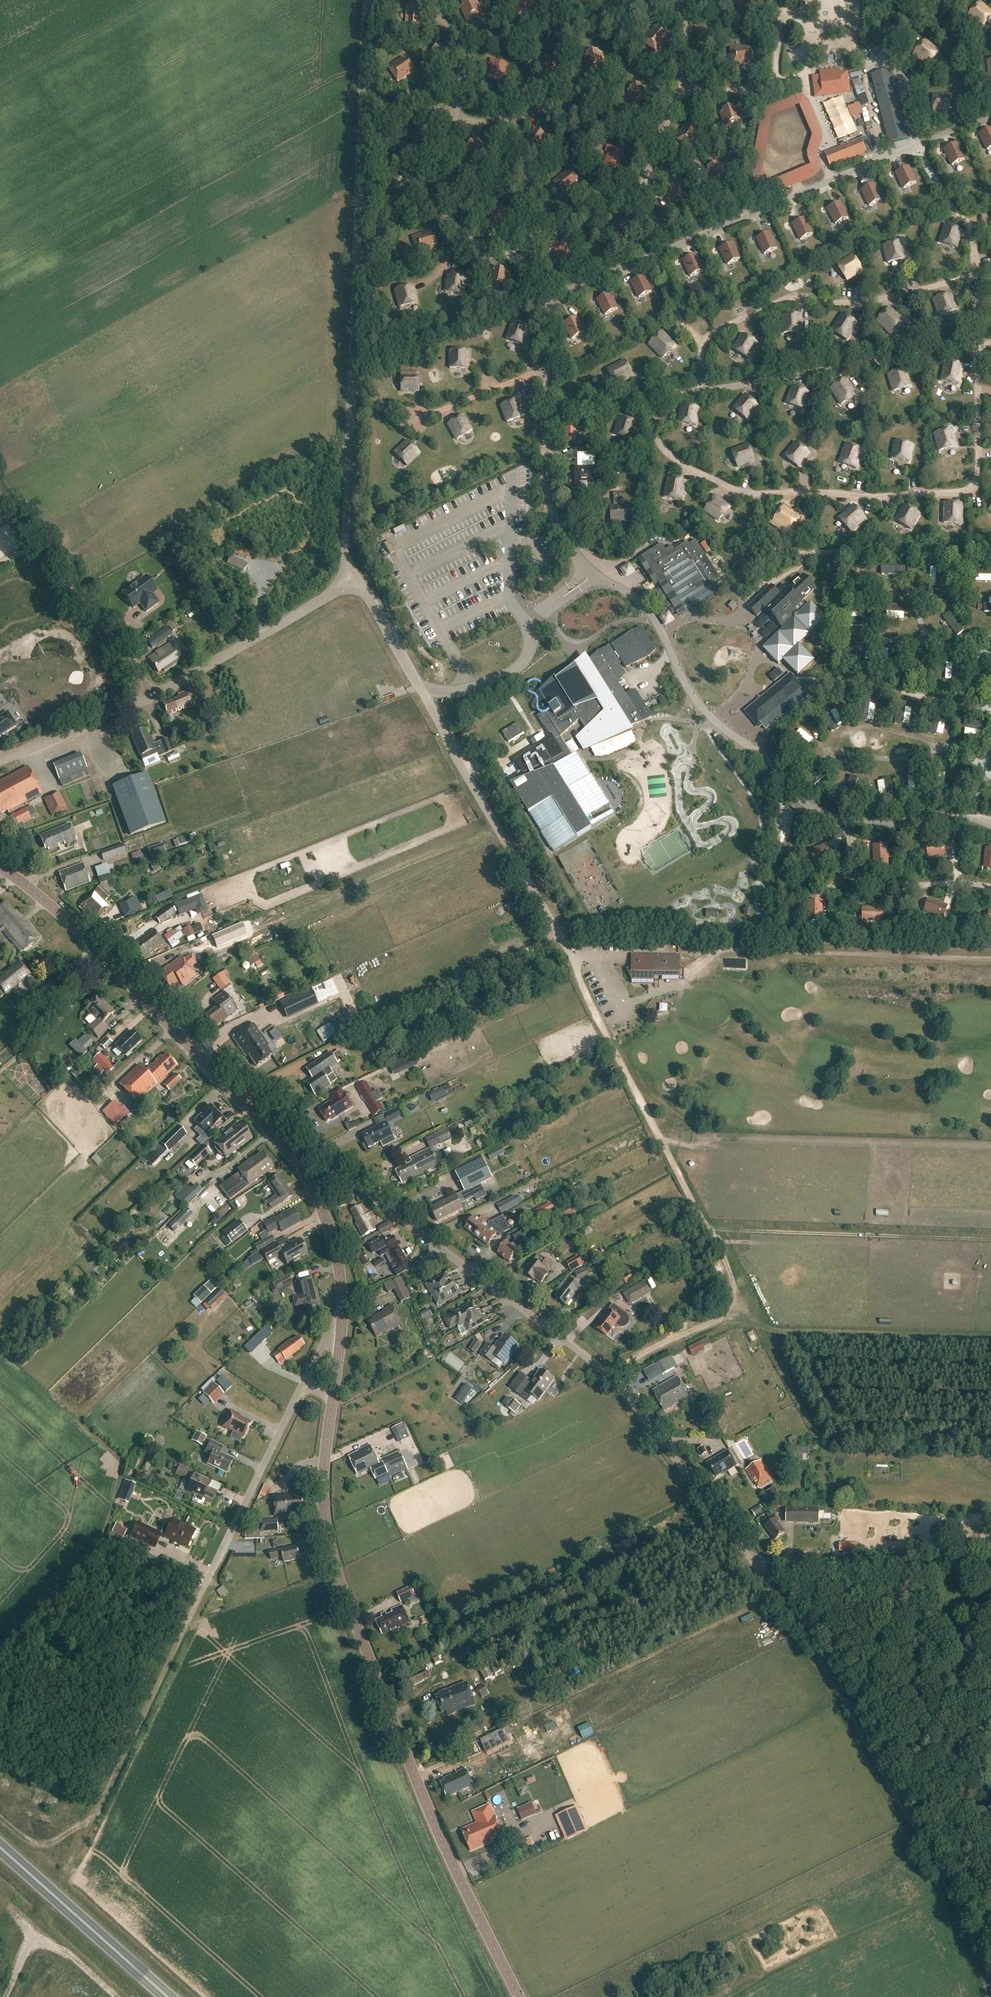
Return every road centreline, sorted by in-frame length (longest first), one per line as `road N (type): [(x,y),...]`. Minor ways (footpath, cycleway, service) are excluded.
road 1 (tertiary): [(518,1996),(447,1850),(333,1558),(324,1476),(332,1395)]
road 2 (unclassified): [(355,578),(344,550),(367,0)]
road 3 (residential): [(746,1552),(609,1374),(340,1174)]
road 4 (track): [(573,957),(733,1283),(725,1317),(609,1374)]
road 5 (track): [(753,1562),(808,1640),(915,1830),(990,1988)]
road 6 (residential): [(101,1797),(302,1385)]
road 7 (unclassified): [(355,578),(573,957)]
road 8 (tertiary): [(282,1142),(94,945),(0,868)]
road 9 (track): [(753,1562),(990,1571)]
road 10 (unclassified): [(154,694),(355,578)]
road 11 (trunk): [(168,1996),(0,1847)]
road 12 (unclassified): [(154,694),(0,760)]
road 13 (unclassified): [(154,694),(79,596)]
road 14 (tertiary): [(341,1314),(335,1246),(318,1195)]

